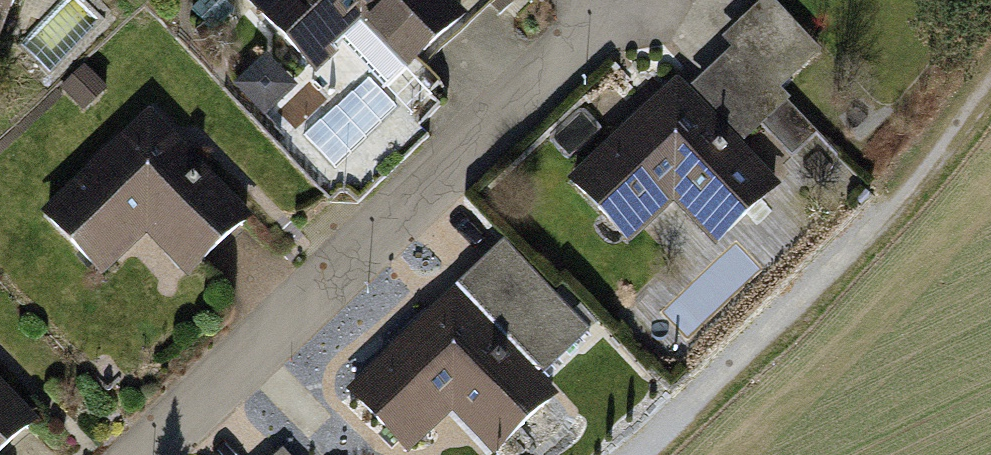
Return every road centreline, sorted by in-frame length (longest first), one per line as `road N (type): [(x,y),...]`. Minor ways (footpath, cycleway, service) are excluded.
road 1 (residential): [(614,0),(144,454)]
road 2 (track): [(633,454),(902,202),(990,76)]

